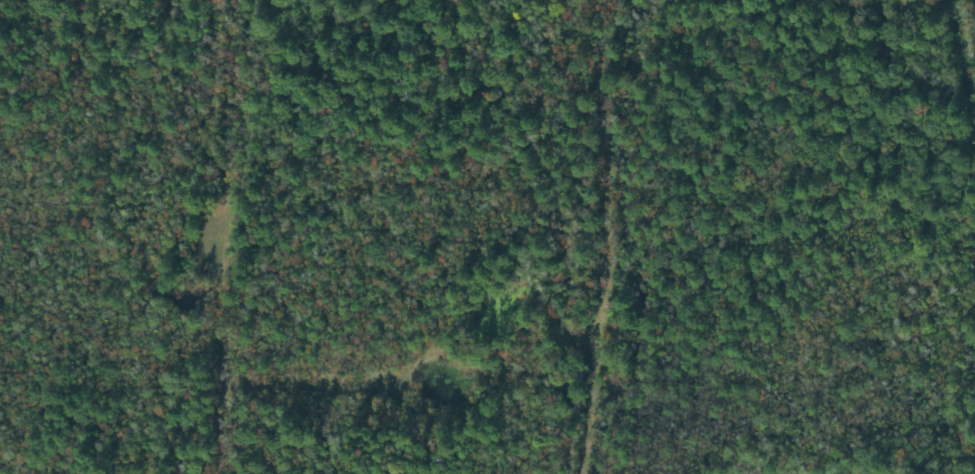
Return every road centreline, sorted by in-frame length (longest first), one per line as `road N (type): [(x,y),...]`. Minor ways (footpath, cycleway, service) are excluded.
road 1 (residential): [(204,473),(208,0)]
road 2 (residential): [(576,473),(562,402),(582,130),(562,21)]
road 3 (residential): [(340,383),(204,399)]
road 4 (residential): [(974,134),(962,0)]

